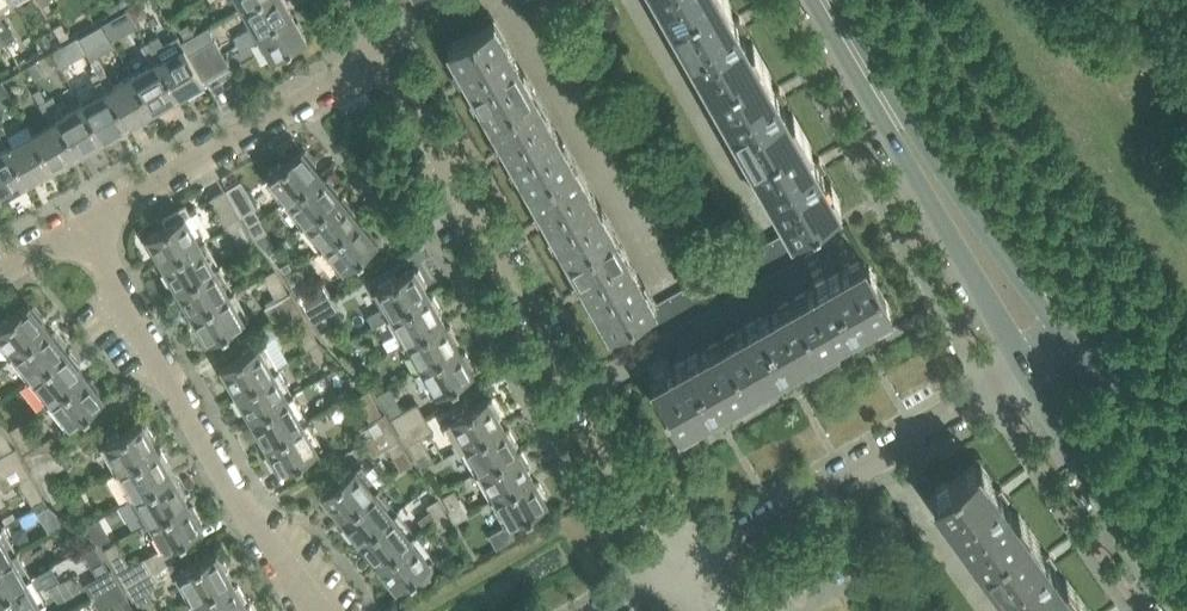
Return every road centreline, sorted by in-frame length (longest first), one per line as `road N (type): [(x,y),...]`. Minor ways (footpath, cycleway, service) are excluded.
road 1 (residential): [(675,571),(667,541),(376,45)]
road 2 (residential): [(308,610),(82,230)]
road 3 (residential): [(675,571),(1027,370)]
road 4 (residential): [(82,230),(376,45)]
road 5 (tertiary): [(876,89),(1027,370)]
road 6 (tertiary): [(1066,339),(876,89)]
road 7 (tertiary): [(1027,370),(1186,604)]
road 8 (tertiary): [(1186,486),(1066,339)]

